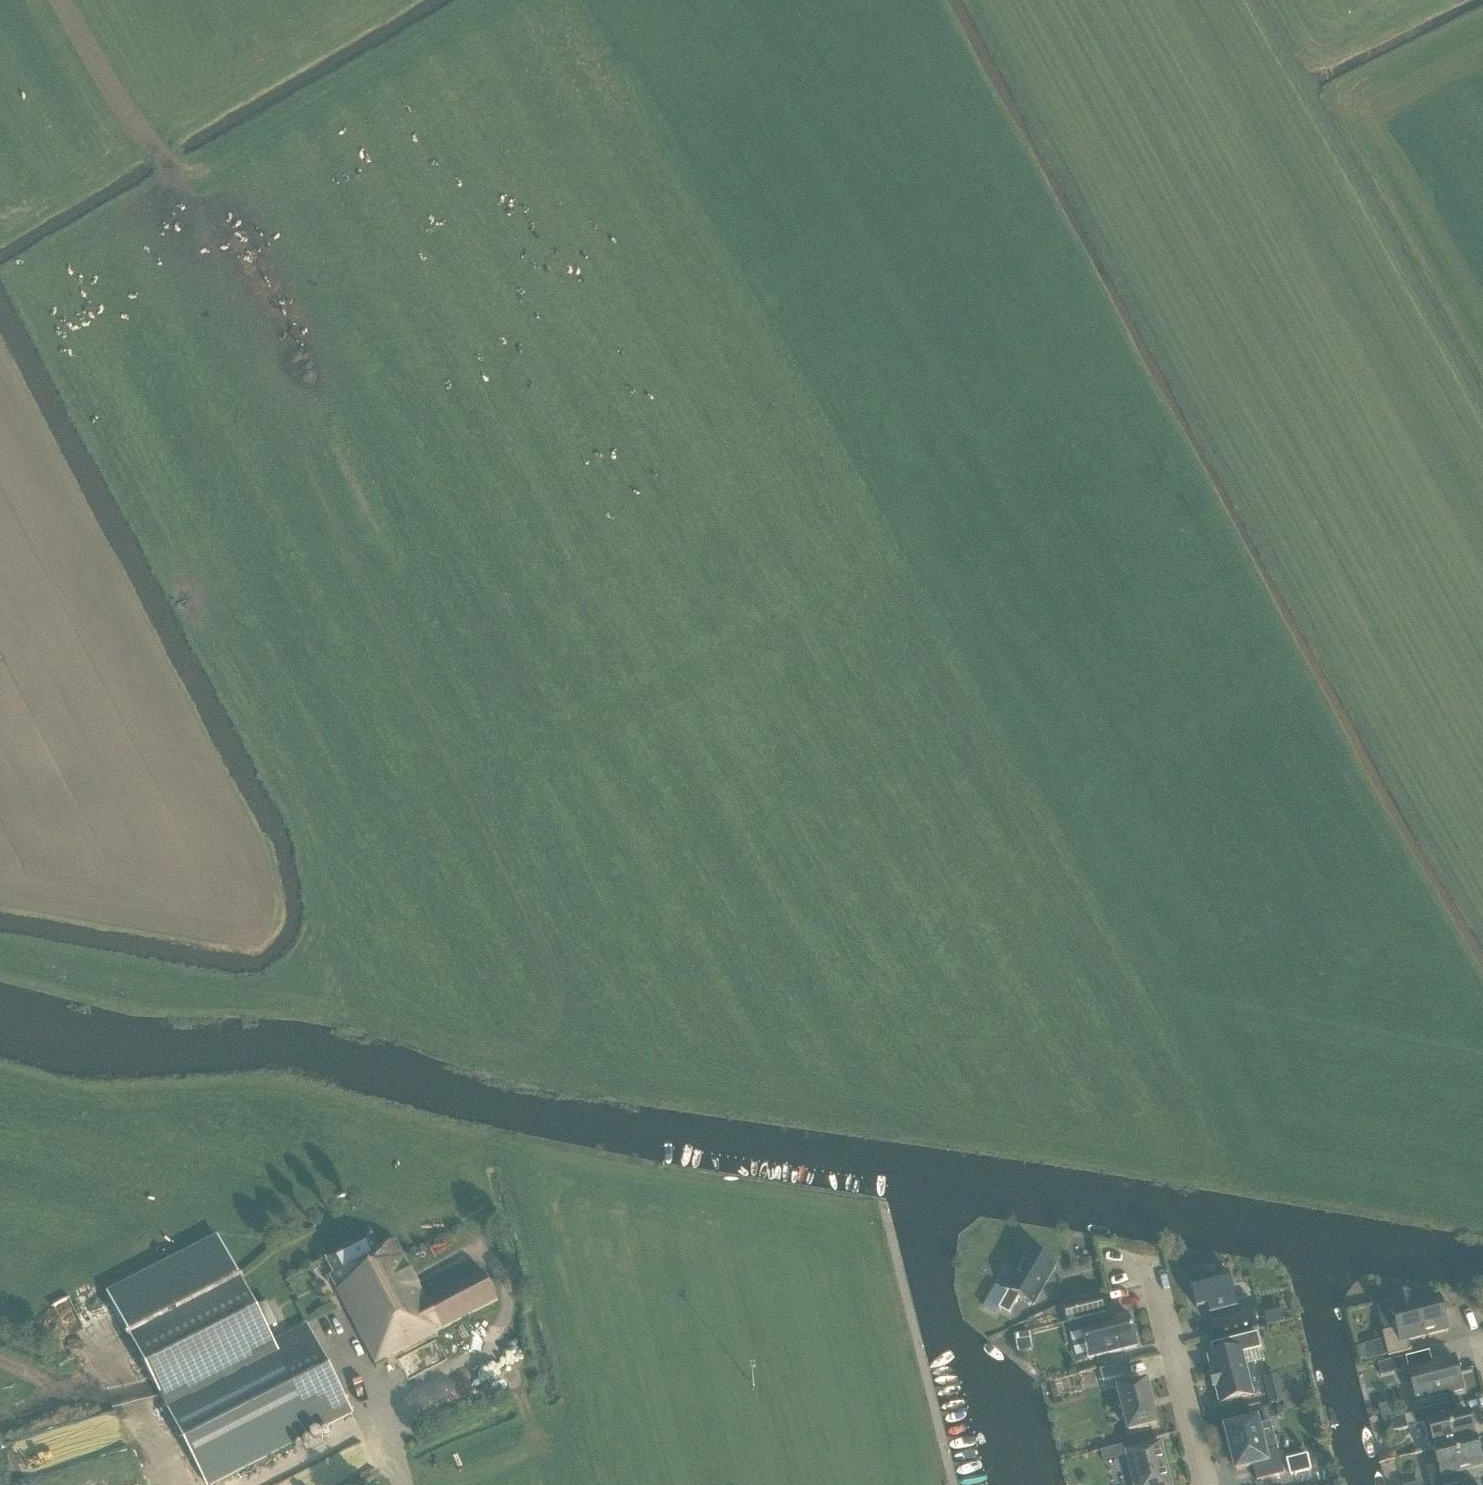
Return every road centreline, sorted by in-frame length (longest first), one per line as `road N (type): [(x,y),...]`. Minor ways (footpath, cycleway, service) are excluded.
road 1 (residential): [(1208,1484),(1153,1260)]

